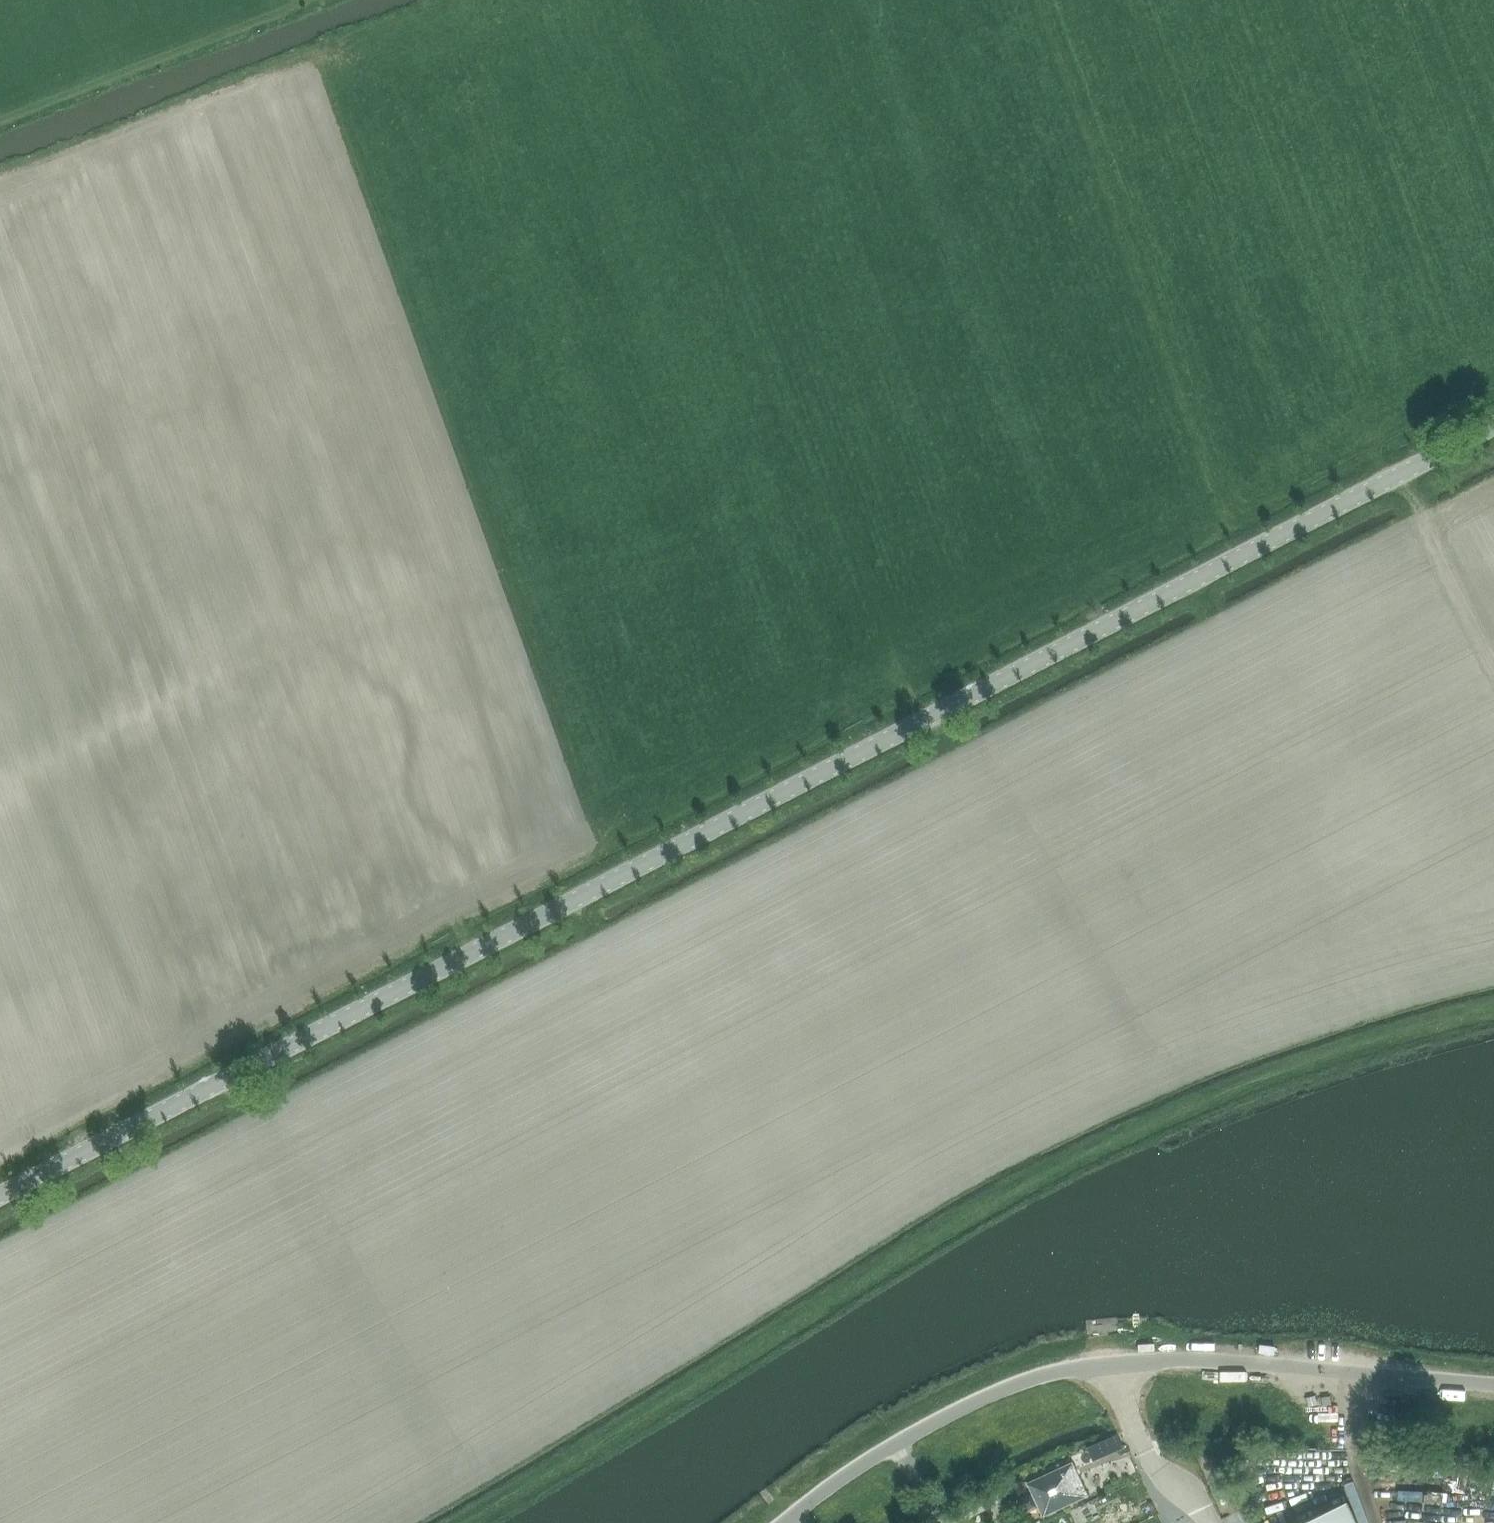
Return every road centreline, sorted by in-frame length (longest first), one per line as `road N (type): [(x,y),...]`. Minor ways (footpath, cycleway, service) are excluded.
road 1 (unclassified): [(0,1194),(1493,424)]
road 2 (unclassified): [(781,1522),(906,1436),(984,1398),(1079,1366),(1234,1361),(1493,1386)]

